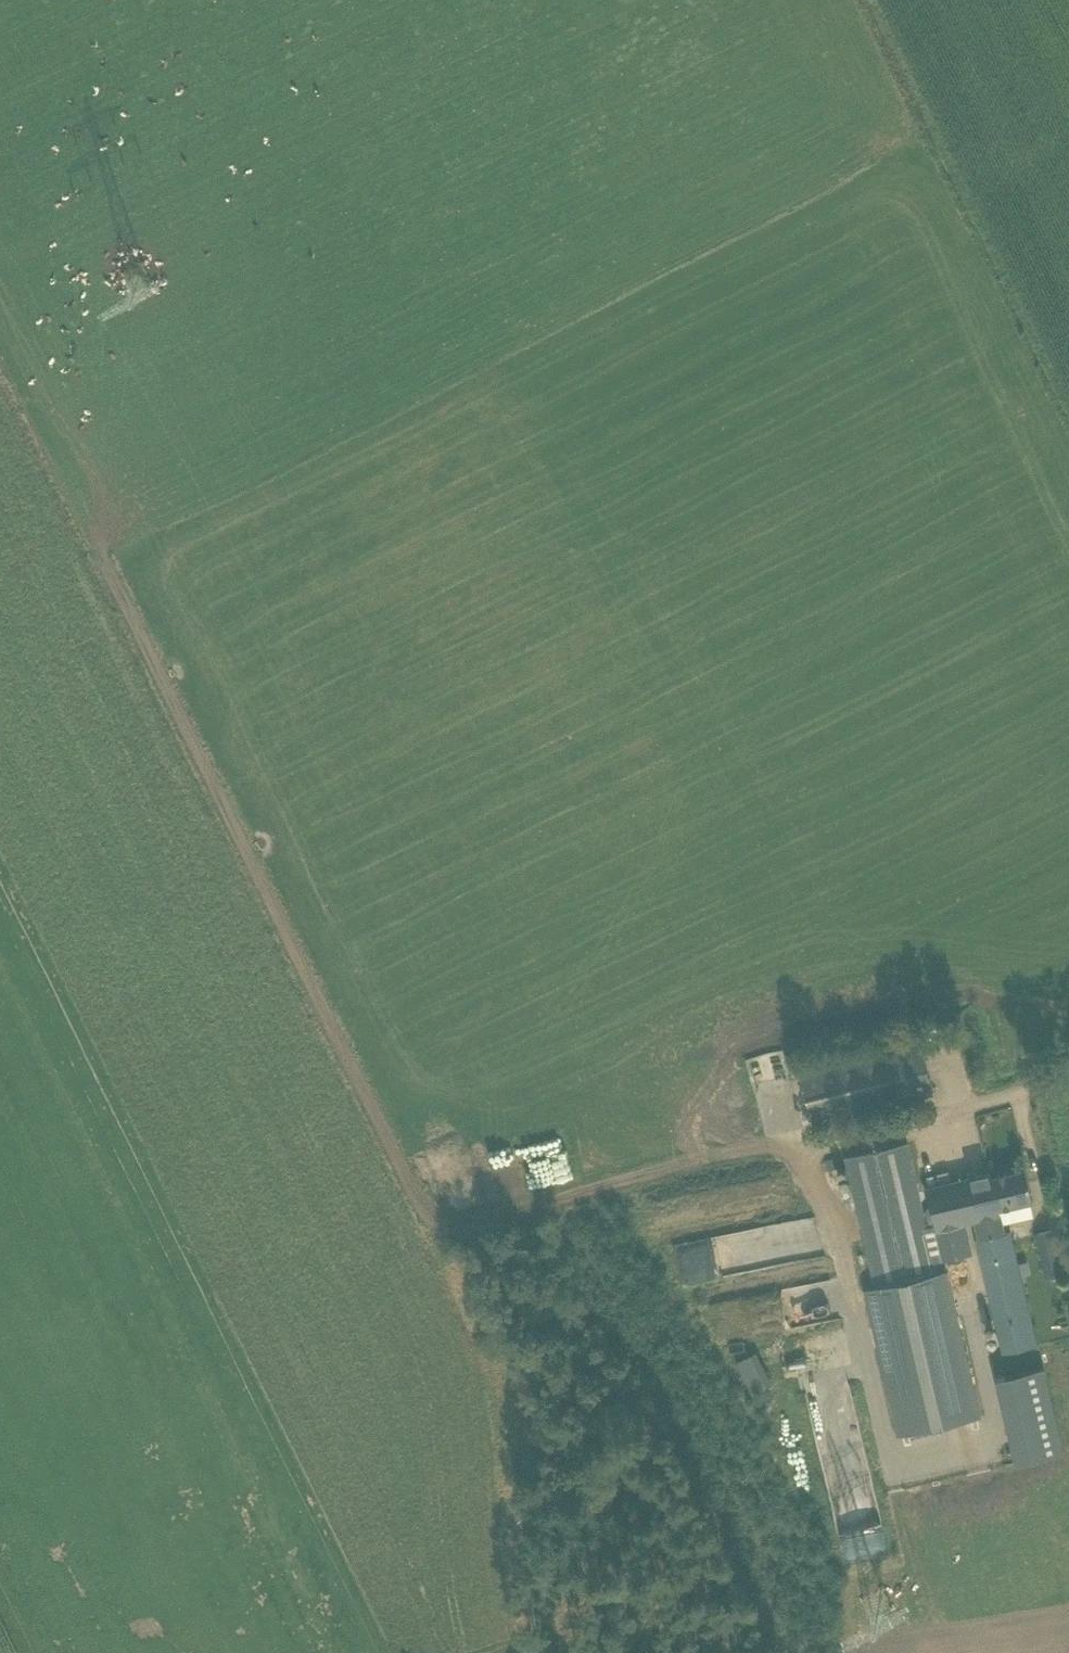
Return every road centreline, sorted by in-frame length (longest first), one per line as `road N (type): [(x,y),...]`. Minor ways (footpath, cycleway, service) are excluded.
road 1 (track): [(0,352),(414,1205),(434,1228),(456,1230),(774,1151),(799,1158),(1068,1079)]

